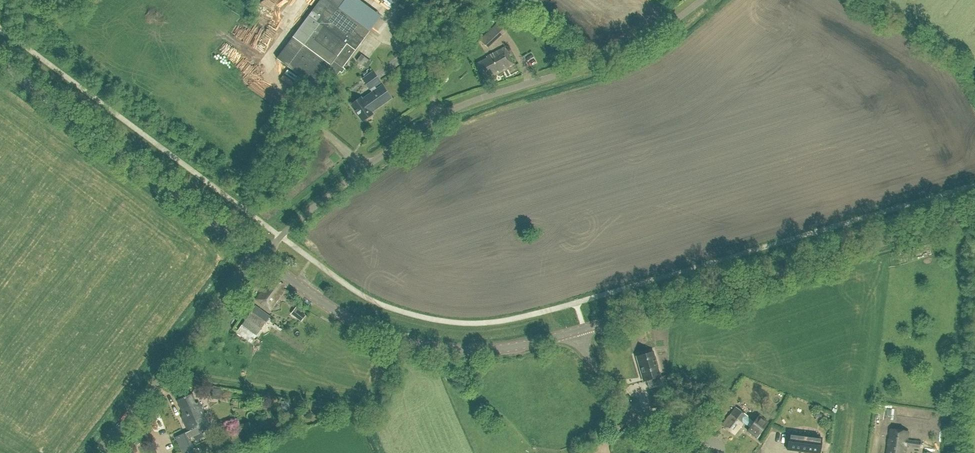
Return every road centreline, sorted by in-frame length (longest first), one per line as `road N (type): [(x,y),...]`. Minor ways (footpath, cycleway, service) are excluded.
road 1 (unclassified): [(260,256),(314,206),(440,116),(624,50),(700,0)]
road 2 (tertiary): [(583,328),(974,213)]
road 3 (tertiary): [(260,256),(346,316),(417,344),(488,350),(583,328)]
road 4 (tertiary): [(260,256),(0,64)]
road 5 (unclassified): [(101,452),(260,256)]
road 6 (unclassified): [(669,452),(589,356),(583,328)]

